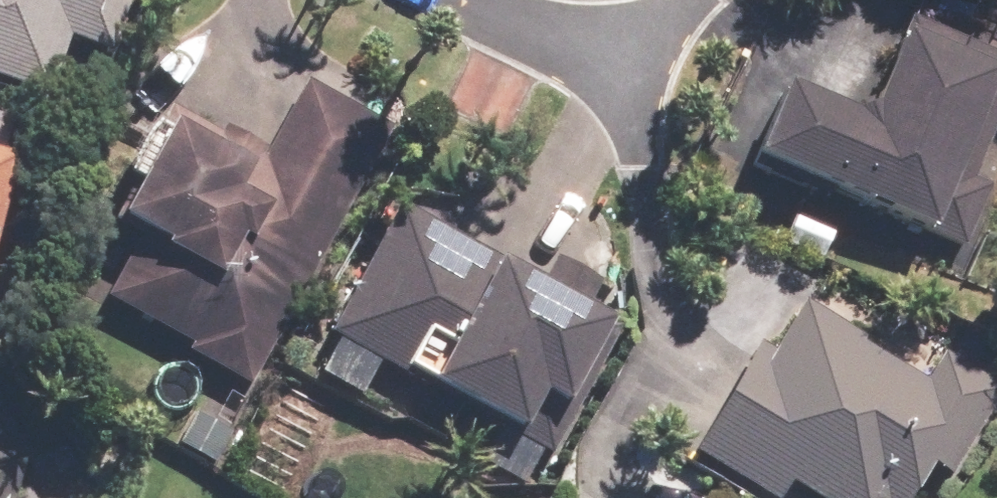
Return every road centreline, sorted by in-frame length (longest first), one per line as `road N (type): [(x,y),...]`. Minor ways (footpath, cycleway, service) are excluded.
road 1 (residential): [(465,0),(600,83)]

